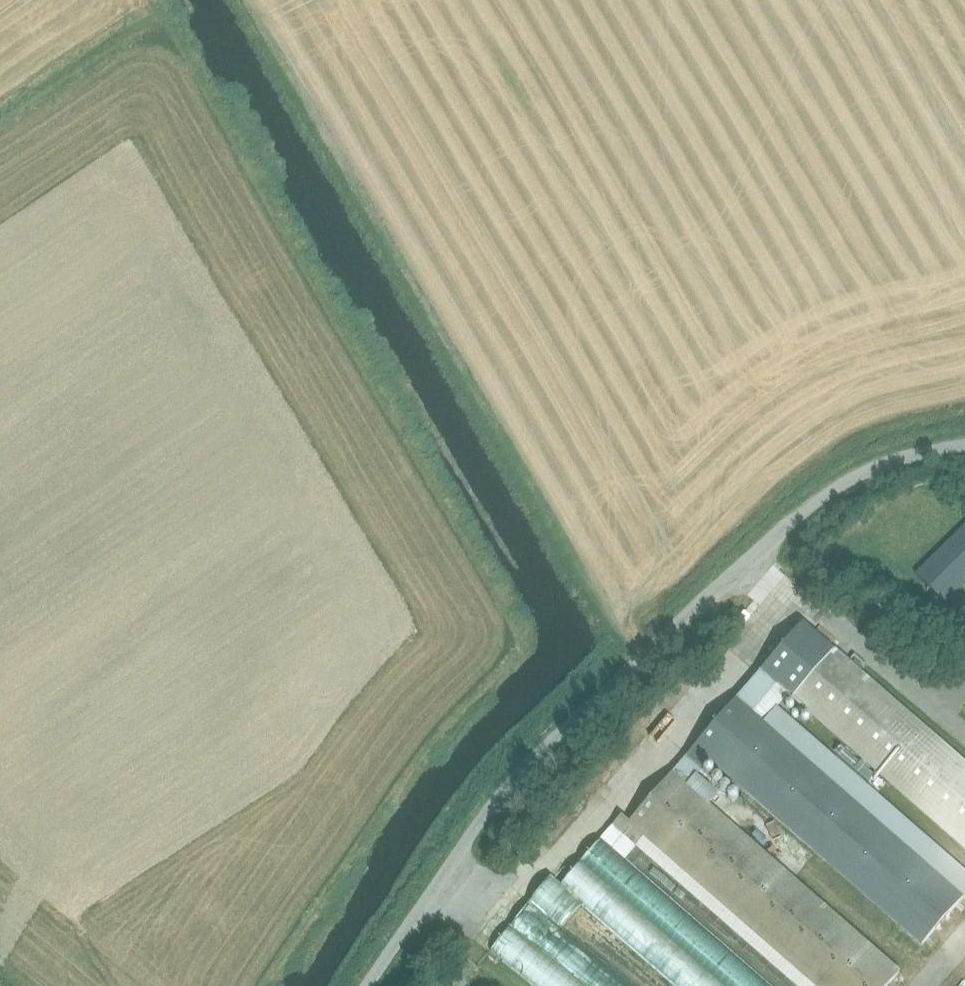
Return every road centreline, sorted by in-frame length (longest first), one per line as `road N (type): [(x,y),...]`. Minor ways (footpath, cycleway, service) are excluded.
road 1 (unclassified): [(373,985),(526,771),(713,592),(825,496),(875,469),(964,444)]

